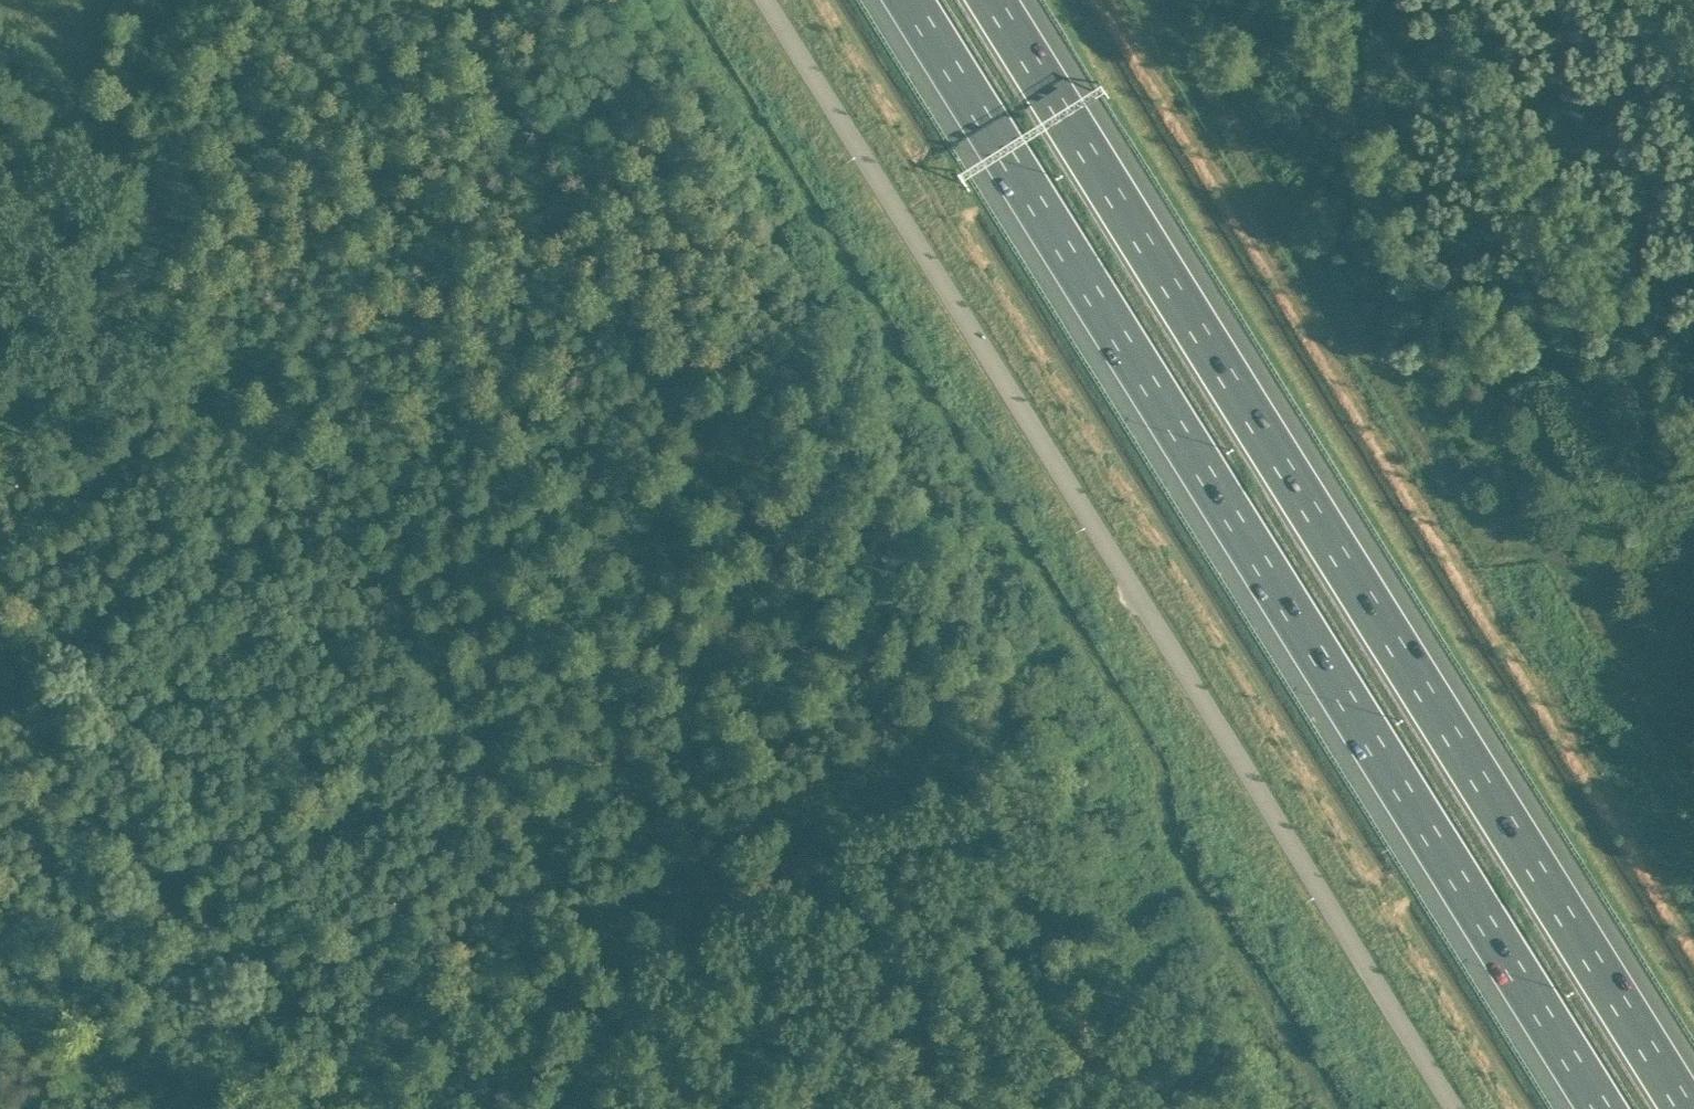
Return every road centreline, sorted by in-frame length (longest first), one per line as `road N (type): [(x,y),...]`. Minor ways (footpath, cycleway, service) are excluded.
road 1 (motorway): [(1688,1108),(995,0)]
road 2 (motorway): [(911,0),(1603,1108)]
road 3 (unclassified): [(1453,1108),(763,0)]

